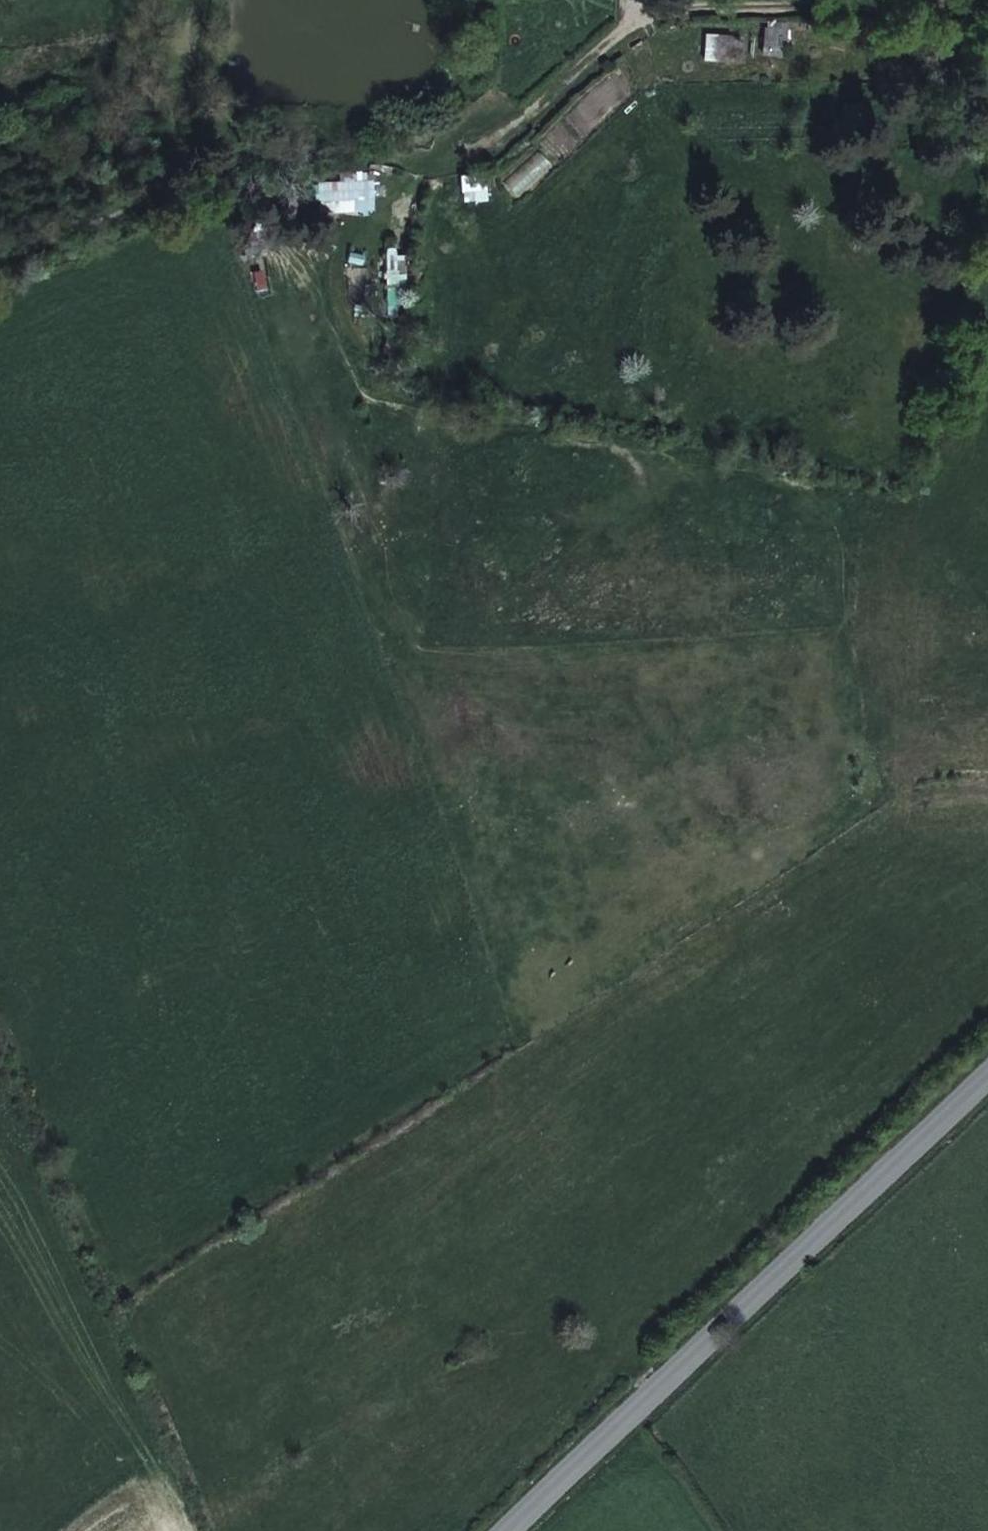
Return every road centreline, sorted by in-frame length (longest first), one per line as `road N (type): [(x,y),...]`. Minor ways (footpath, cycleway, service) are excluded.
road 1 (track): [(0,260),(136,189),(274,165),(444,160),(531,111),(621,18),(709,0)]
road 2 (unclassified): [(500,1530),(987,1072)]

